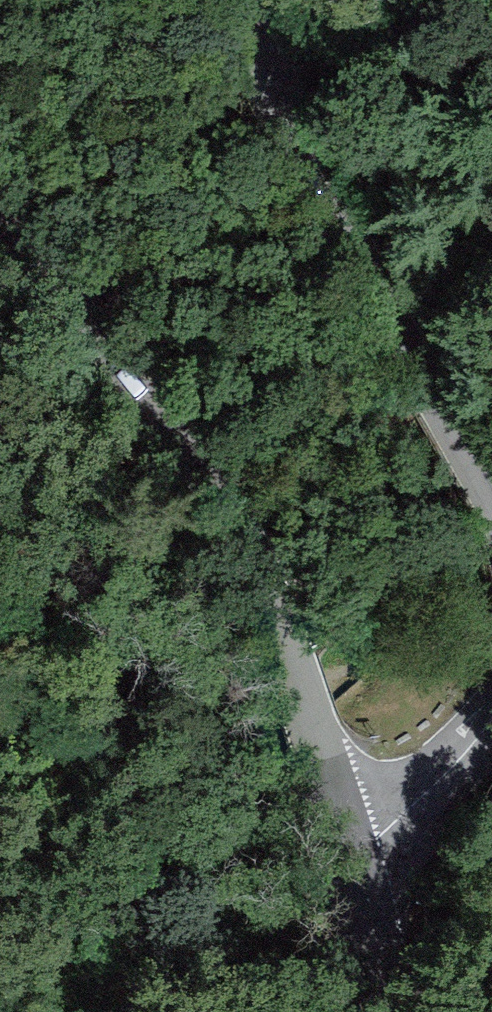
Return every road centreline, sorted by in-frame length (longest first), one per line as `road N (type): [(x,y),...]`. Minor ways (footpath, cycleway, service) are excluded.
road 1 (residential): [(0,215),(169,421),(288,644),(353,858)]
road 2 (residential): [(278,0),(273,73),(315,186),(491,488)]
road 3 (residential): [(491,708),(452,765),(353,858)]
road 4 (residential): [(353,858),(384,1011)]

